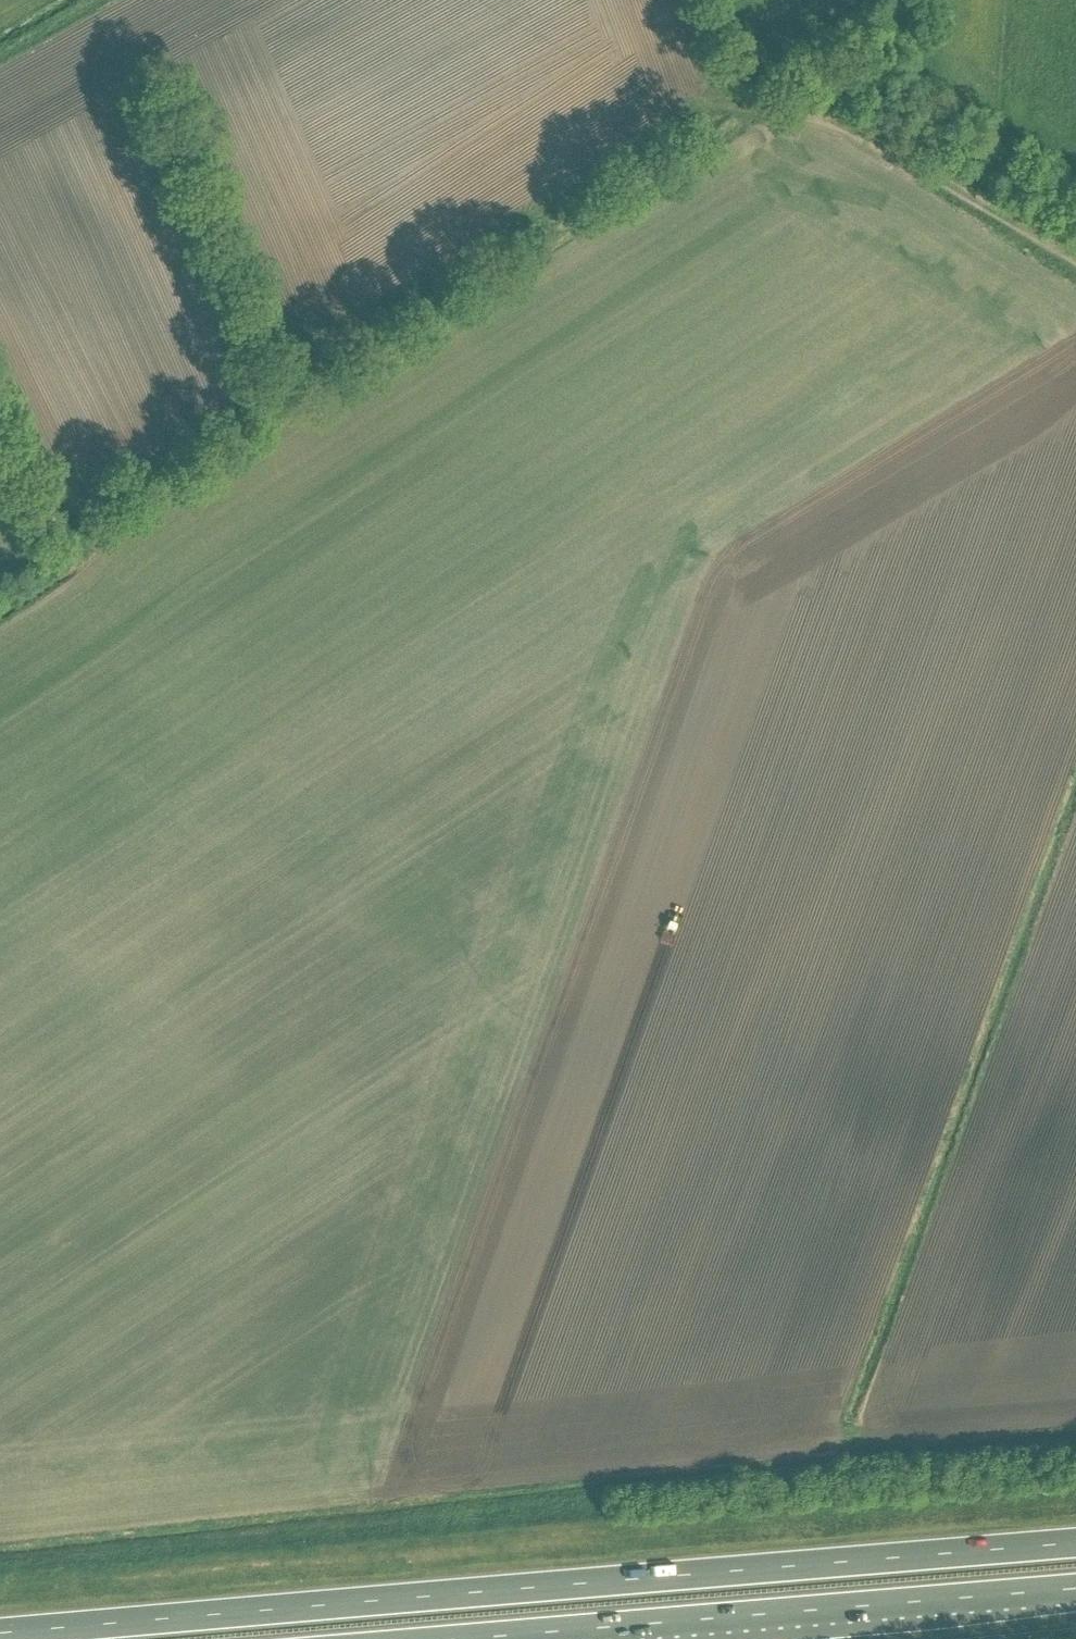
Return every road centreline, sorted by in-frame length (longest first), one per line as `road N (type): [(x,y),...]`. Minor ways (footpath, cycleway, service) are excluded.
road 1 (trunk): [(1075,1543),(0,1633)]
road 2 (trunk): [(465,1638),(1075,1587)]

